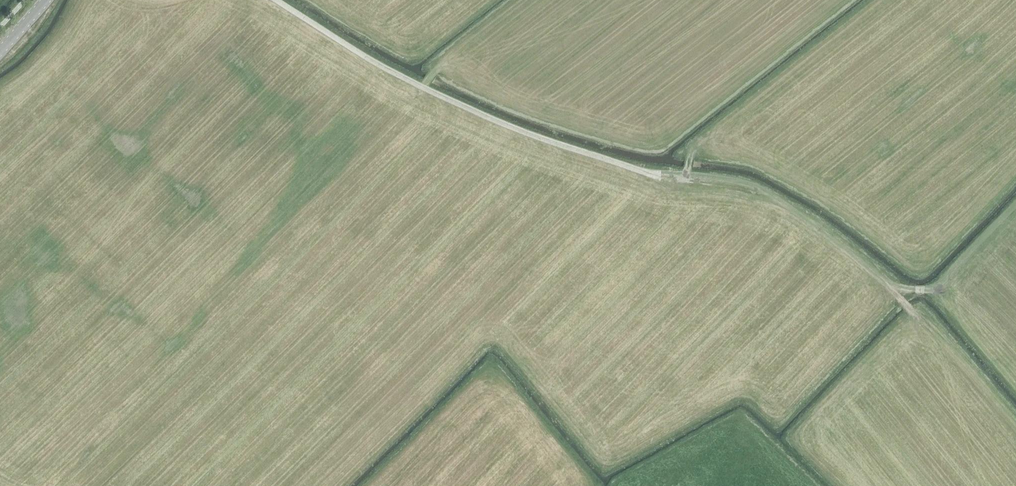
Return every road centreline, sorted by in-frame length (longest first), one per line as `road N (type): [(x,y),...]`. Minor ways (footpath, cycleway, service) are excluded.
road 1 (track): [(272,0),(460,107),(667,189),(681,186),(703,144)]

